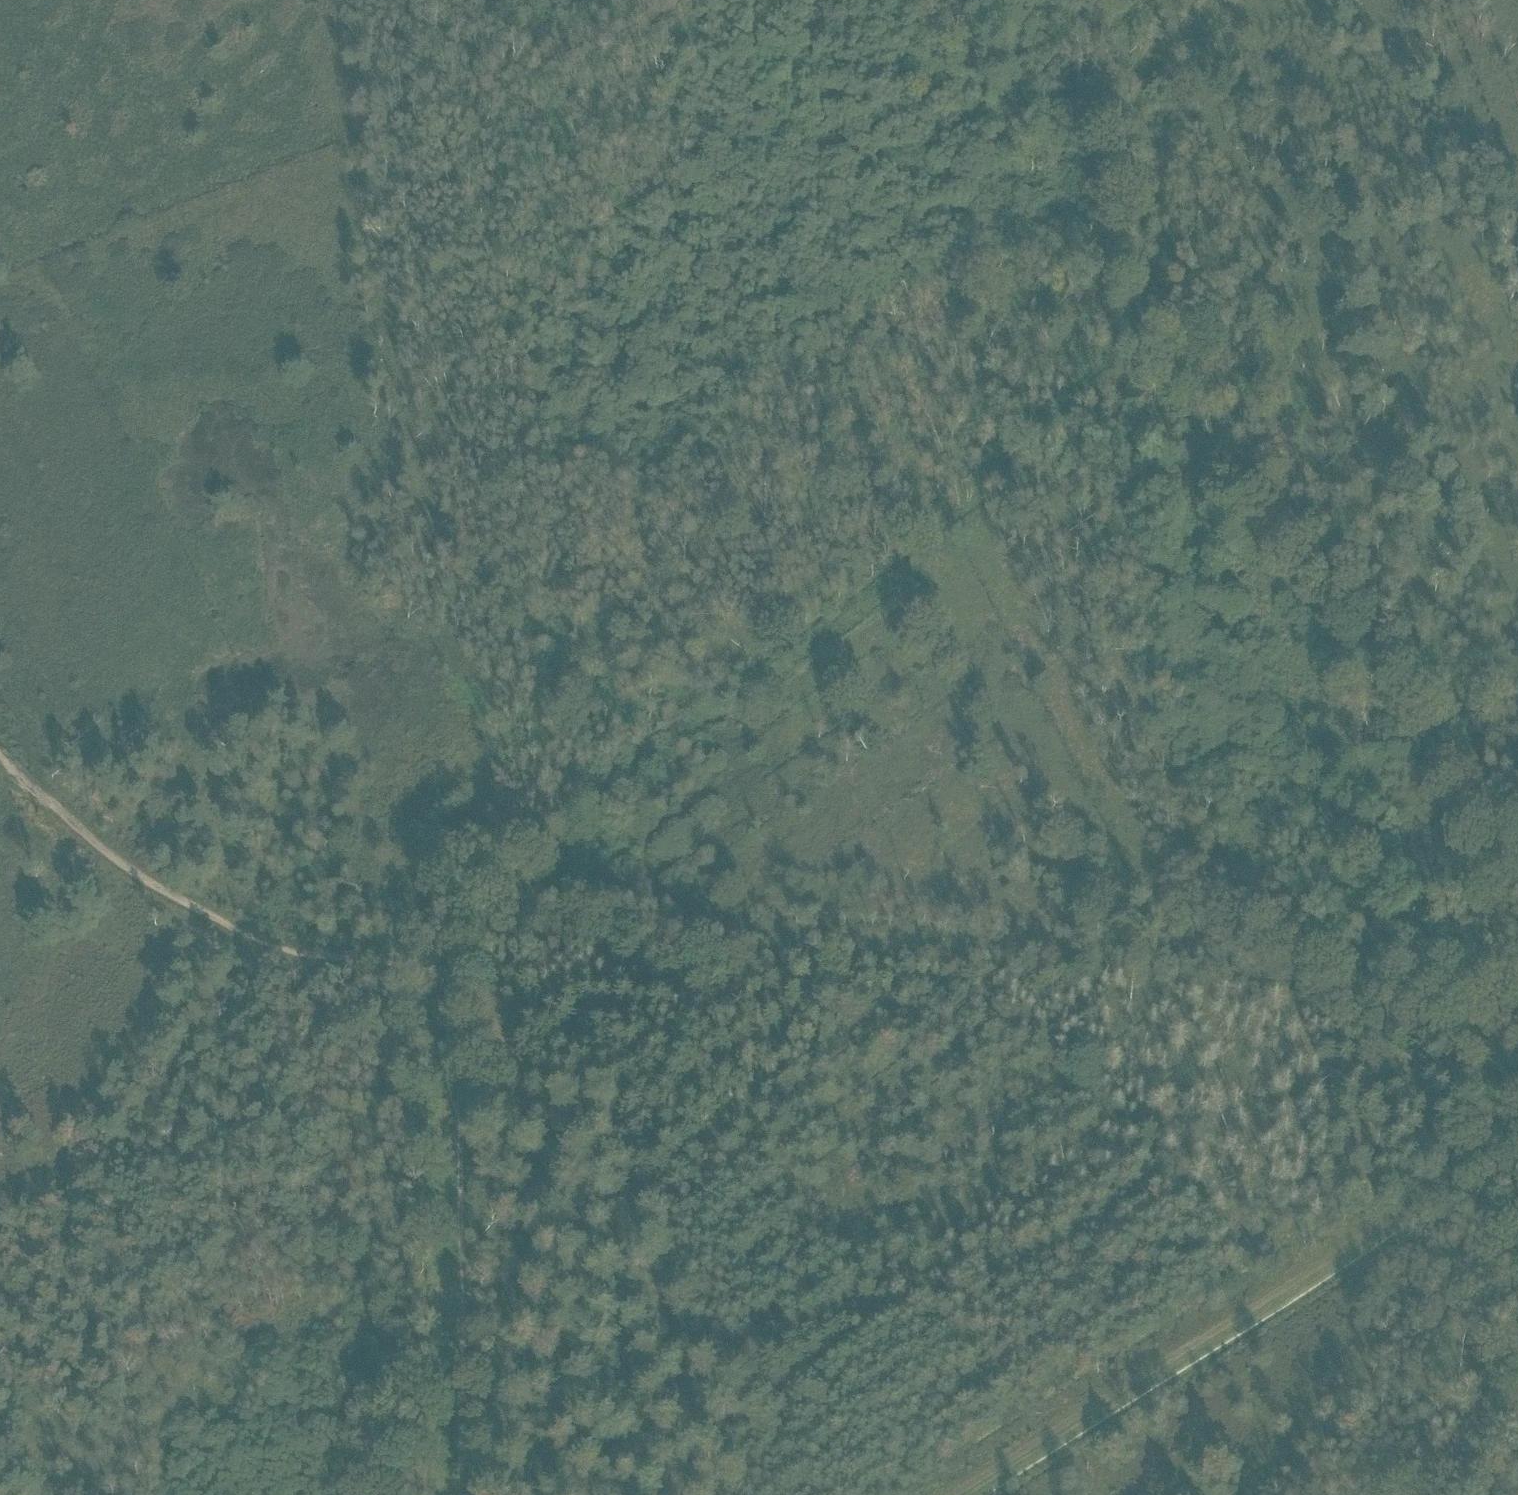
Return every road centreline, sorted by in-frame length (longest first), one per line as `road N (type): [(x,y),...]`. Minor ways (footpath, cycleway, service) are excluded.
road 1 (track): [(0,763),(105,862),(187,912),(260,944),(453,965),(459,1494)]
road 2 (track): [(939,1494),(1517,1140)]

